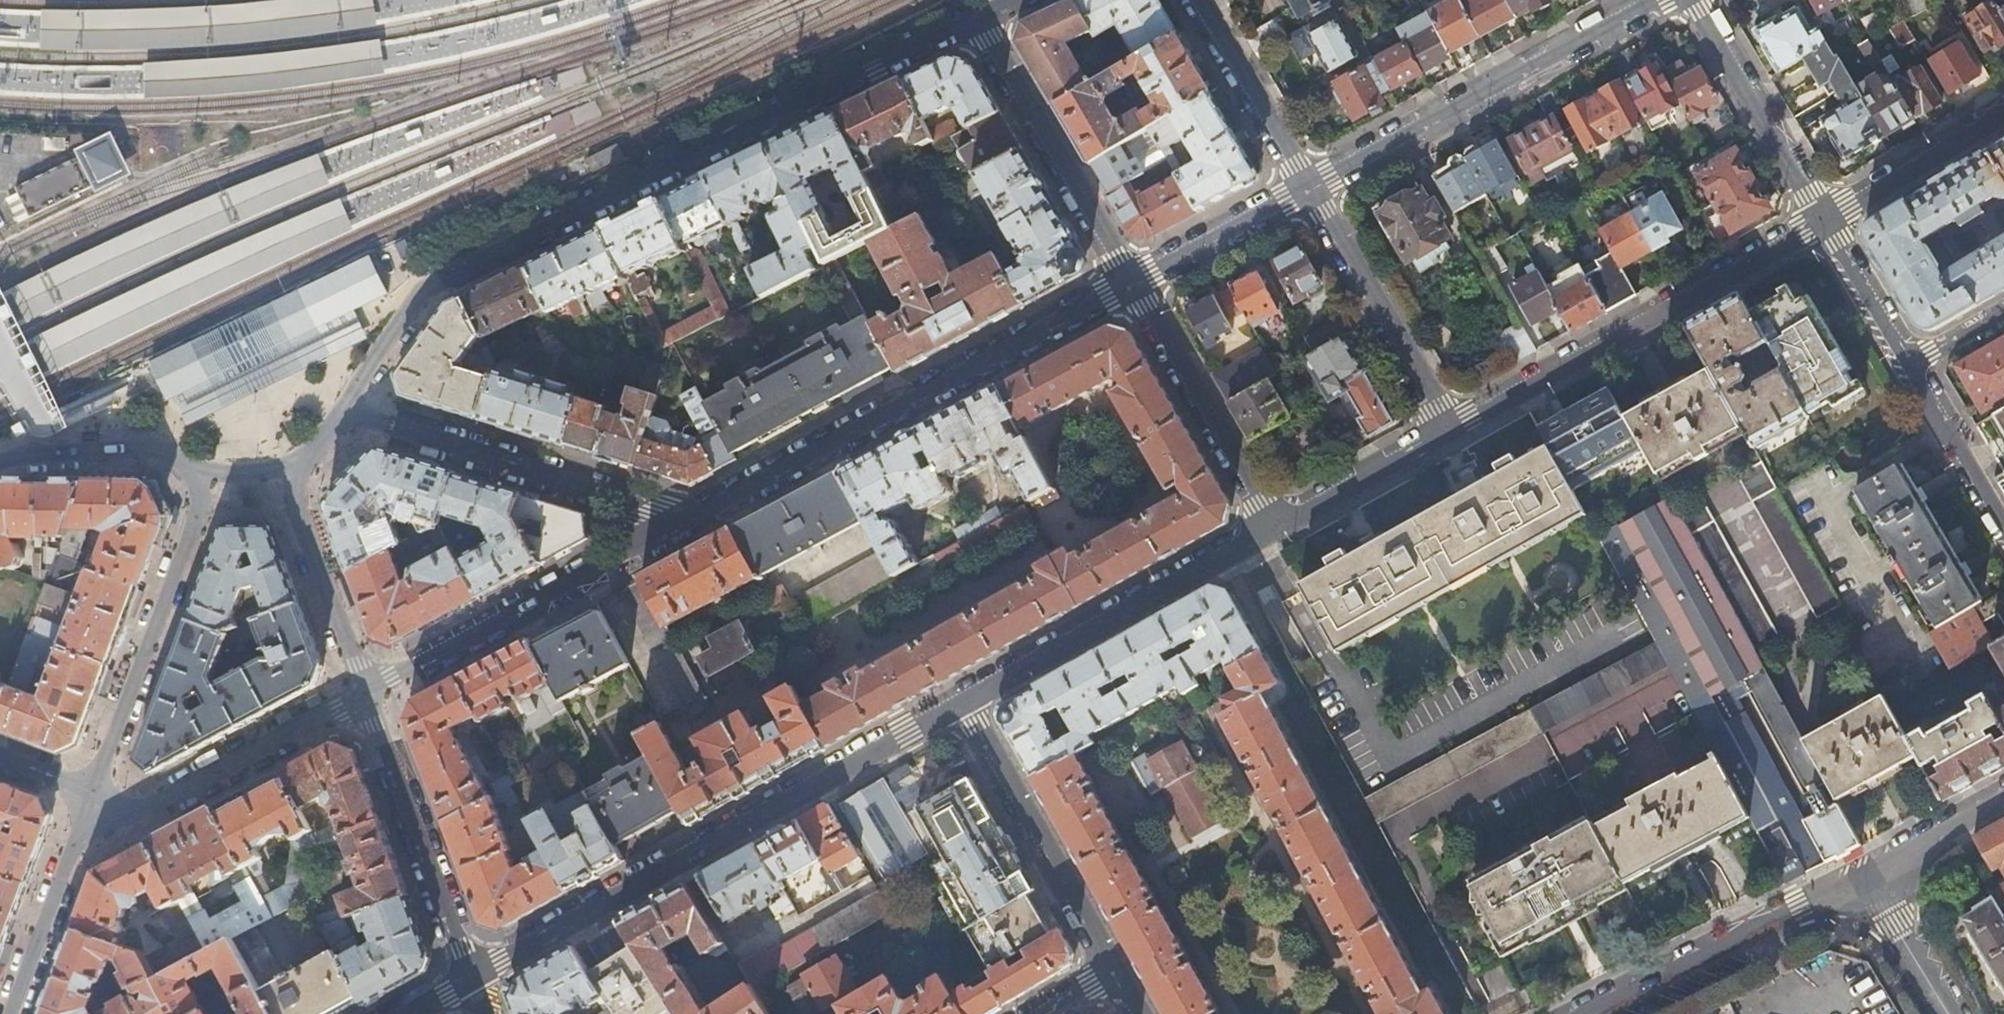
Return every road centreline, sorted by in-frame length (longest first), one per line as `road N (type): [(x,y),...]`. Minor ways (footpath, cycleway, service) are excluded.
road 1 (residential): [(440,278),(973,26)]
road 2 (residential): [(963,702),(475,978)]
road 3 (residential): [(1132,285),(687,522)]
road 4 (residential): [(1824,219),(1450,427)]
road 5 (residential): [(1659,0),(1308,191)]
road 6 (residential): [(1272,526),(963,702)]
road 7 (residential): [(350,409),(687,522)]
road 8 (residential): [(203,477),(201,505),(97,794)]
road 9 (residential): [(687,522),(411,670)]
road 10 (residential): [(1868,876),(1588,1013)]
road 11 (residential): [(1114,972),(963,702)]
road 12 (residential): [(1132,285),(973,26)]
road 13 (residential): [(365,694),(155,800),(97,794)]
road 14 (residential): [(1272,526),(1132,285)]
road 15 (residential): [(1450,427),(1308,191)]
road 16 (residential): [(1692,0),(1824,219)]
road 17 (residential): [(475,978),(385,746)]
road 18 (residential): [(365,694),(298,499),(295,464)]
road 19 (residential): [(97,794),(10,1013)]
road 20 (residential): [(1308,191),(1198,0)]
road 21 (residential): [(2003,112),(1824,219)]
road 22 (residential): [(0,464),(164,456),(203,477)]
road 23 (residential): [(1450,427),(1272,526)]
road 24 (residential): [(1308,191),(1132,285)]
road 25 (residential): [(1909,370),(2003,530)]
road 26 (residential): [(1824,219),(1909,370)]
road 27 (residential): [(350,409),(426,285),(440,278)]
road 28 (residential): [(1868,876),(1949,1013)]
road 29 (residential): [(2003,798),(1868,876)]

